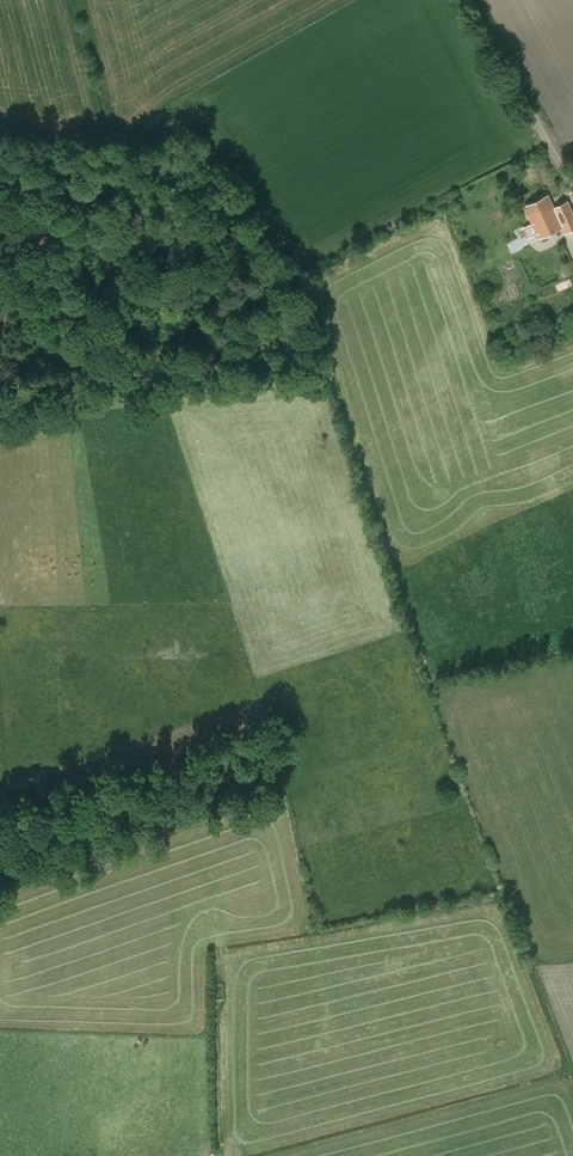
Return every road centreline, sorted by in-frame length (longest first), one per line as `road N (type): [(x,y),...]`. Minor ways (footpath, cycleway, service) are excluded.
road 1 (unclassified): [(572,177),(466,0)]
road 2 (track): [(228,1155),(237,1048),(220,953)]

